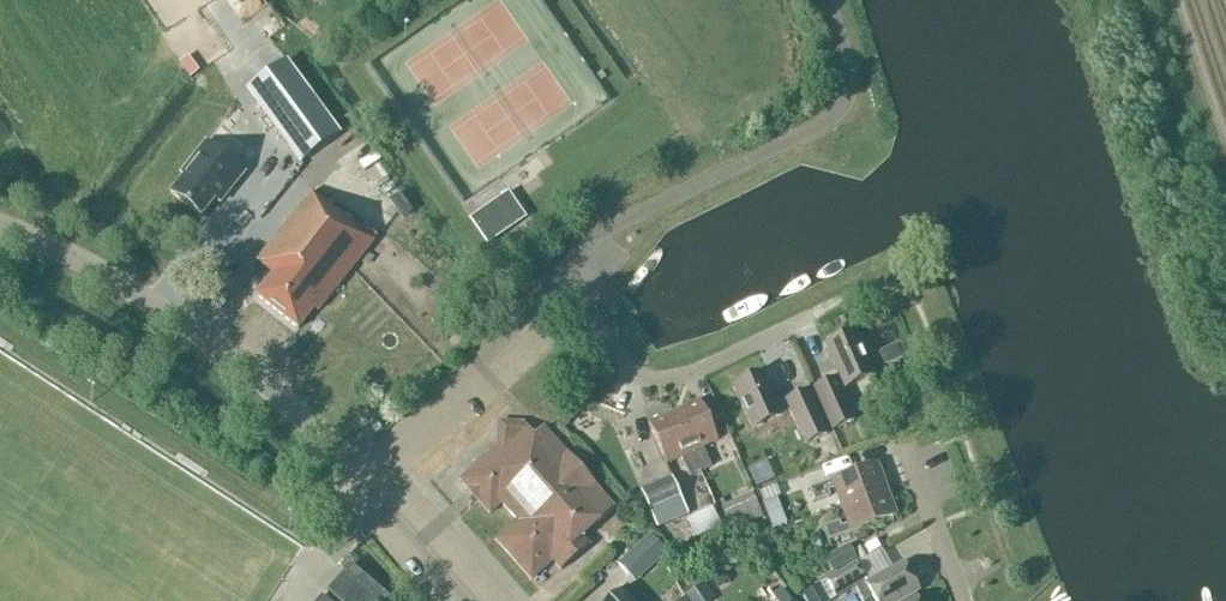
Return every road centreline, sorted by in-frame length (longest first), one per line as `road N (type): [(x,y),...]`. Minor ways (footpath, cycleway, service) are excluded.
road 1 (unclassified): [(563,276),(614,227),(832,119),(850,82),(828,0)]
road 2 (tertiary): [(357,473),(176,321),(60,252),(0,227)]
road 3 (residential): [(809,317),(682,377),(644,378),(626,368),(563,276)]
road 4 (unclassified): [(357,473),(563,276)]
road 5 (tertiary): [(467,600),(357,473)]
road 6 (residential): [(963,600),(905,446)]

